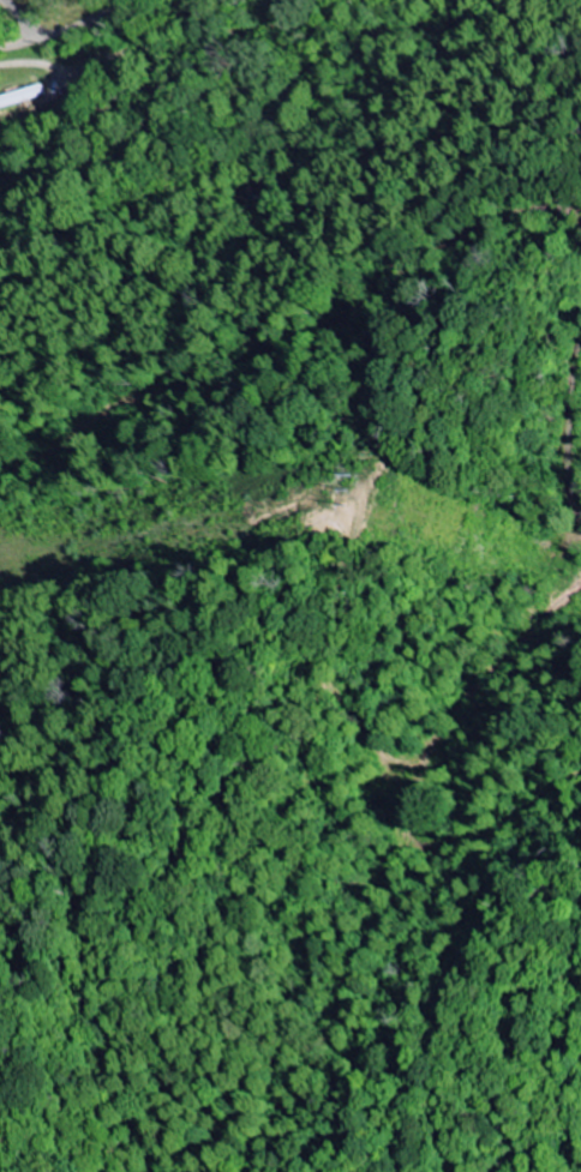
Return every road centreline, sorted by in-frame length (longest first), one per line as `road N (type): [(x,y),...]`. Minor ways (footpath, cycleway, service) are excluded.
road 1 (residential): [(0,45),(78,24),(116,0)]

